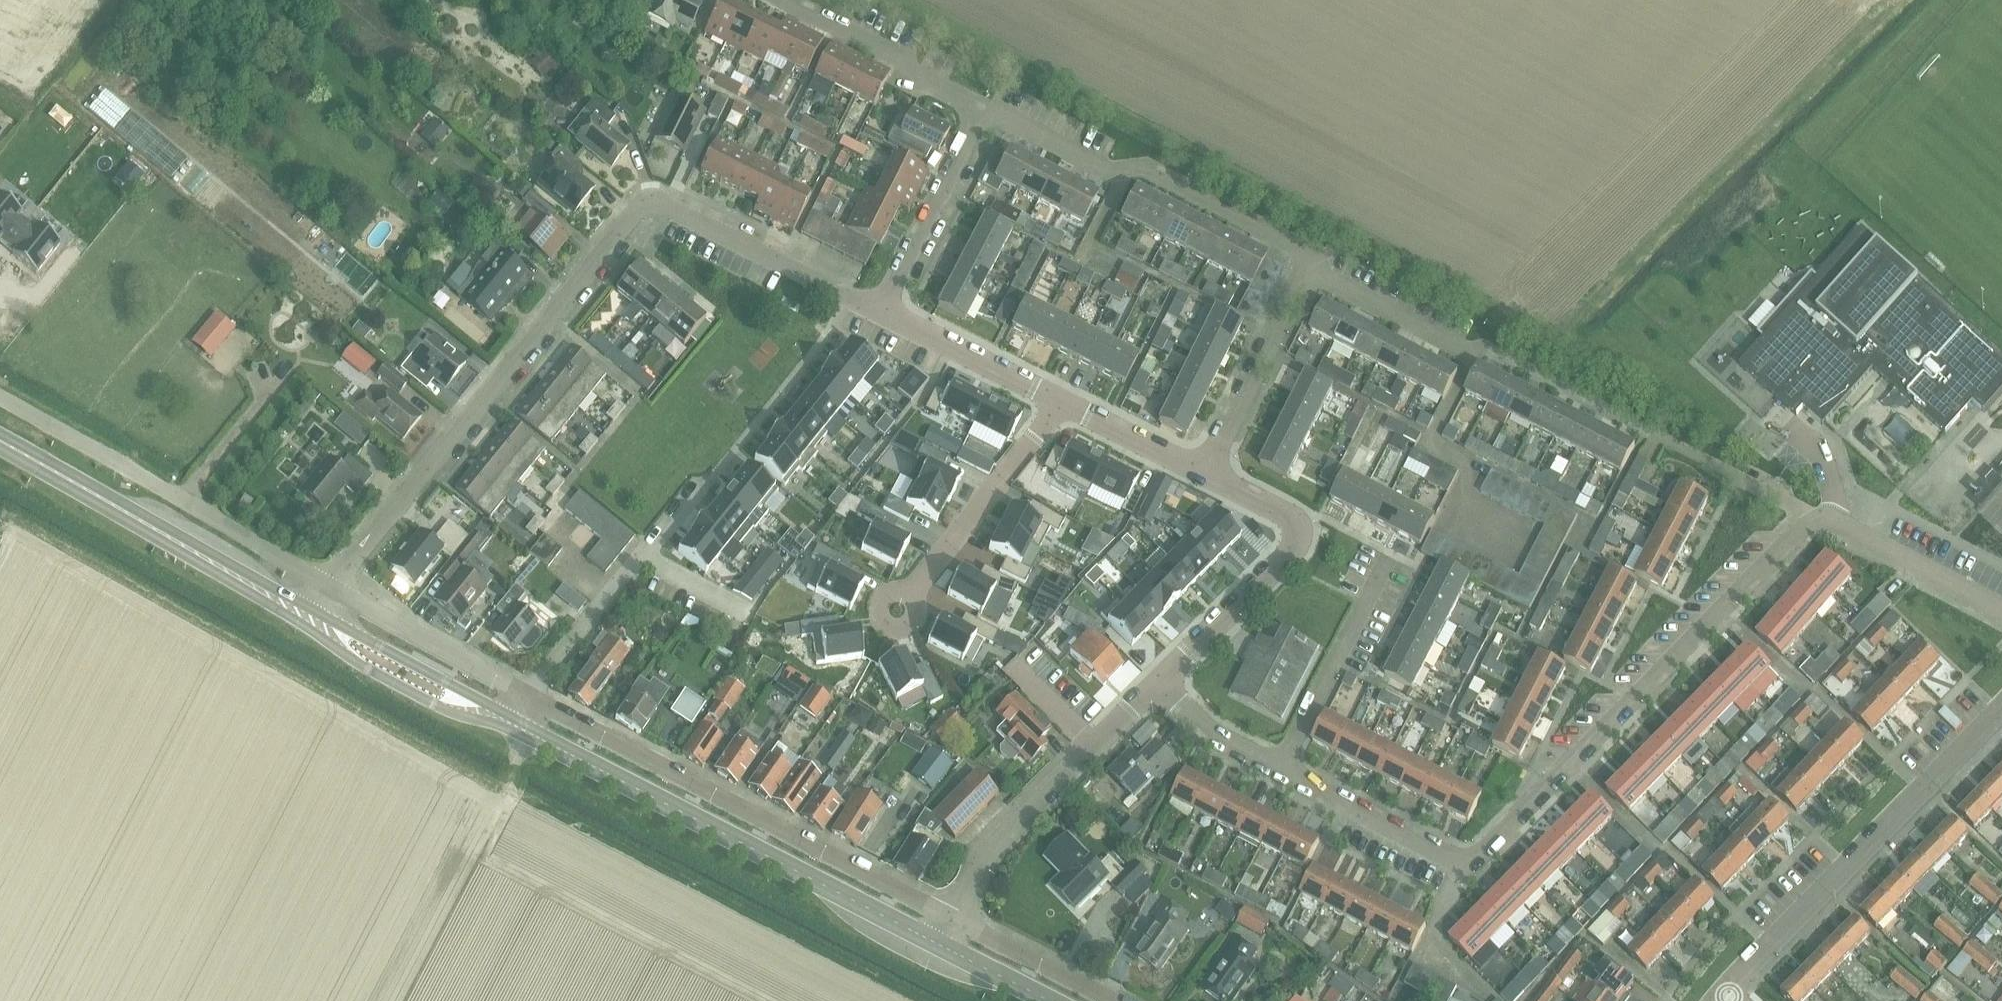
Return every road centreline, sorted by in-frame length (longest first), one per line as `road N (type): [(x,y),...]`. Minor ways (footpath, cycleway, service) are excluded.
road 1 (residential): [(330,586),(642,207),(666,206),(881,312)]
road 2 (residential): [(1279,767),(1459,861),(1473,859),(1813,518)]
road 3 (tertiary): [(936,946),(513,725)]
road 4 (residential): [(952,917),(529,696)]
road 5 (residential): [(1727,994),(2001,706)]
road 6 (residential): [(1307,268),(1299,247),(1149,168),(1099,171),(984,111)]
road 7 (tertiary): [(310,619),(0,441)]
road 8 (unclassified): [(292,564),(0,397)]
road 9 (residential): [(1159,682),(994,846),(952,917)]
road 10 (residential): [(1205,473),(1276,509),(1292,539),(1286,556),(1159,682)]
road 11 (residential): [(1063,403),(909,594)]
road 12 (residential): [(984,111),(780,0)]
road 13 (unclassified): [(1279,767),(1386,562)]
road 14 (tertiary): [(513,725),(310,619)]
road 15 (residential): [(1205,473),(1307,268)]
road 16 (residential): [(529,696),(330,586)]
road 17 (residential): [(881,312),(984,111)]
road 18 (residential): [(881,312),(1063,403)]
road 19 (residential): [(1488,349),(1474,354),(1307,268)]
road 20 (residential): [(1813,518),(1641,428)]
road 21 (residential): [(2001,609),(1833,520)]
road 22 (residential): [(1114,1000),(952,917)]
road 23 (residential): [(529,696),(644,558)]
road 24 (residential): [(1063,403),(1205,473)]
road 25 (residential): [(1159,682),(1208,730),(1279,767)]
road 26 (tertiary): [(1044,1000),(936,946)]

